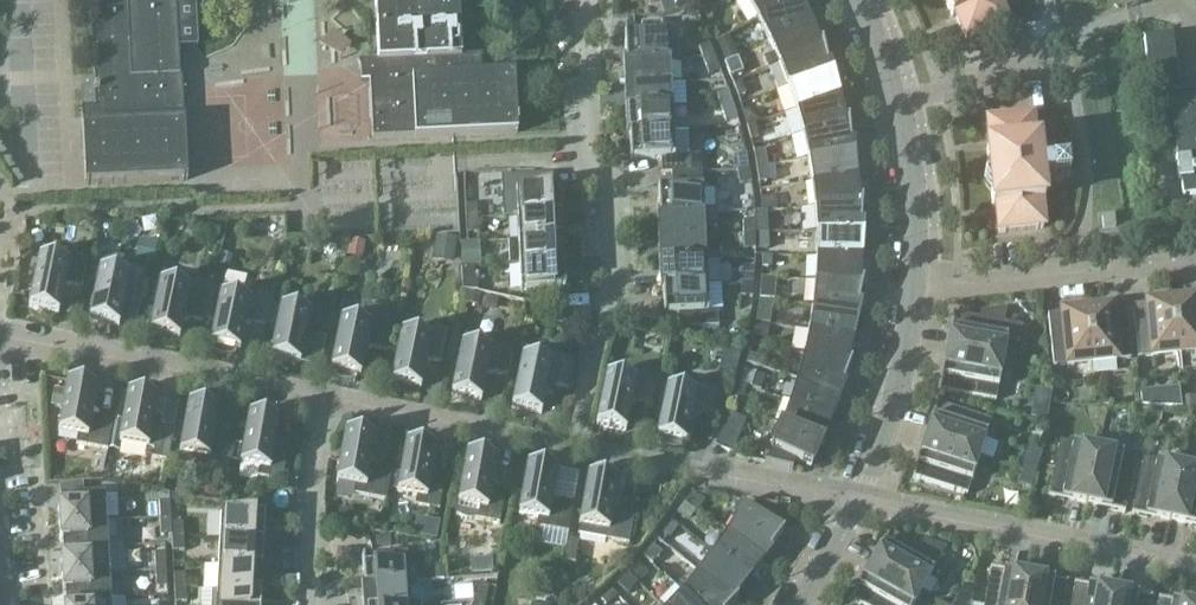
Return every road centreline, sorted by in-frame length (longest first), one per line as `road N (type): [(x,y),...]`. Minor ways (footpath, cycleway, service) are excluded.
road 1 (residential): [(570,446),(612,287),(586,0)]
road 2 (residential): [(1195,571),(838,501)]
road 3 (residential): [(318,395),(0,335)]
road 4 (residential): [(915,290),(898,120),(857,0)]
road 5 (residential): [(1195,261),(915,290)]
road 6 (residential): [(838,501),(570,446)]
road 7 (residential): [(570,446),(318,395)]
road 8 (residential): [(838,501),(915,290)]
road 9 (residential): [(309,604),(318,395)]
road 10 (residential): [(775,604),(838,501)]

